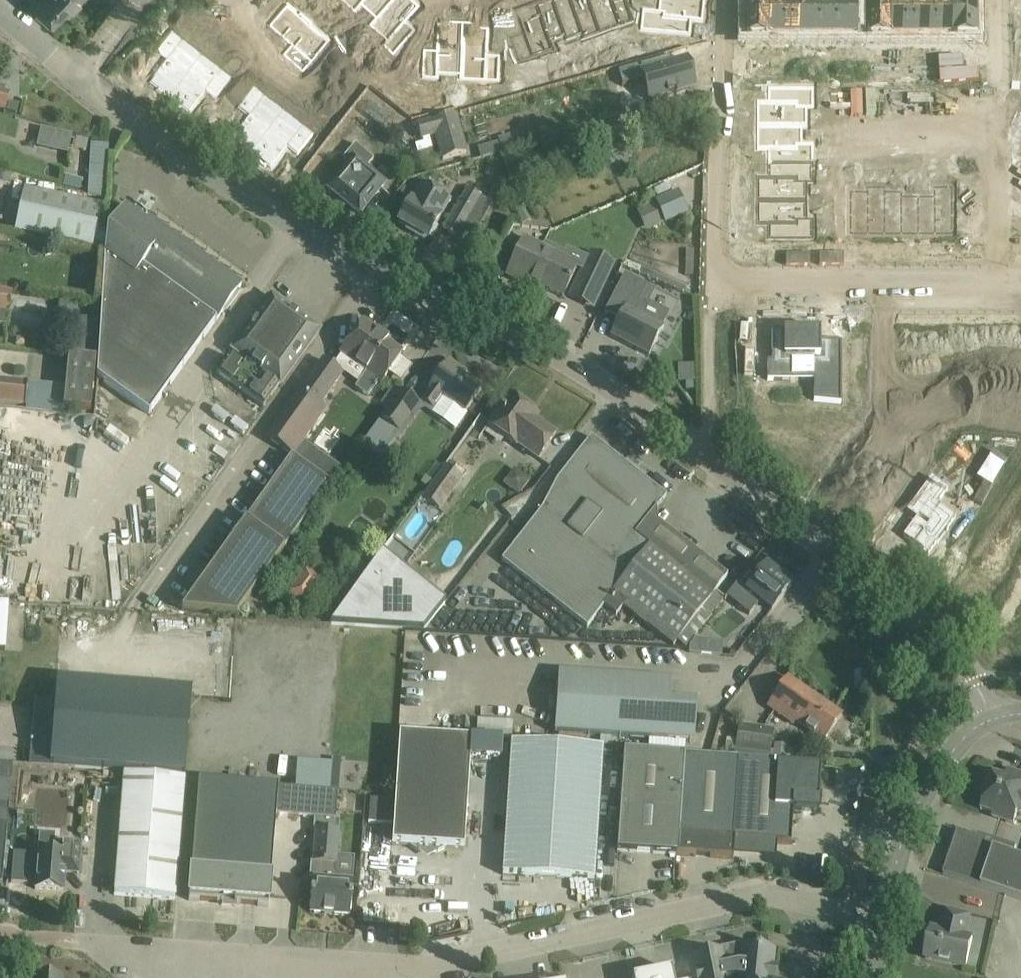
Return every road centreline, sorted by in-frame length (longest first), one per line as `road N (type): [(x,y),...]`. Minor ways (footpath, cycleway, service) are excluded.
road 1 (unclassified): [(75,941),(424,968),(765,894),(883,921)]
road 2 (residential): [(997,0),(993,280),(708,281),(707,455)]
road 3 (unclassified): [(707,455),(491,318),(168,144),(82,73)]
road 4 (unclassified): [(993,717),(962,658),(707,455)]
road 5 (tertiary): [(883,921),(906,831),(931,781),(963,738),(993,717)]

